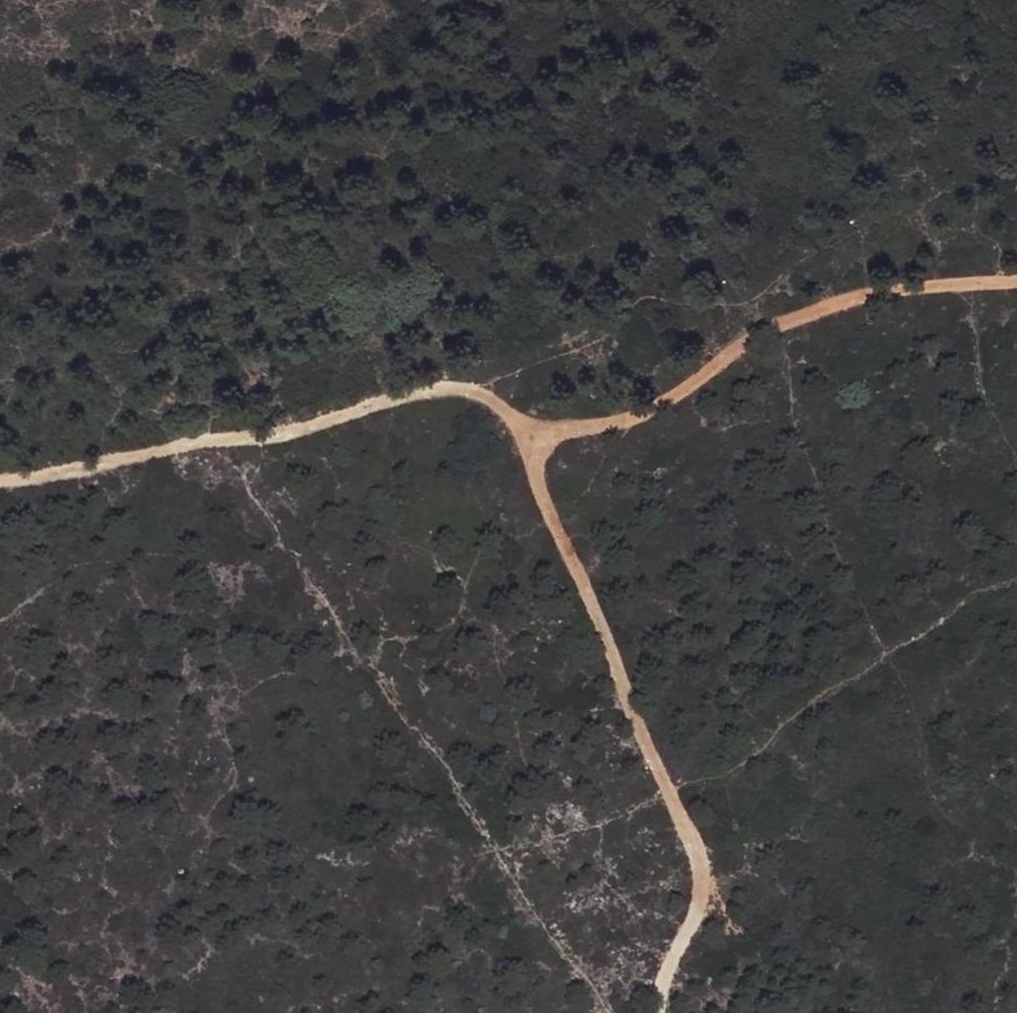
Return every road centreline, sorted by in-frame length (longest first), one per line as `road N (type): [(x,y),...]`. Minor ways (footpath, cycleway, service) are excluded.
road 1 (track): [(1016,282),(863,297),(783,324),(741,340),(632,419),(578,431),(535,439),(467,392),(431,392),(300,431),(0,482)]
road 2 (track): [(535,439),(529,473),(652,769),(703,861),(694,917),(654,989),(658,1012)]

